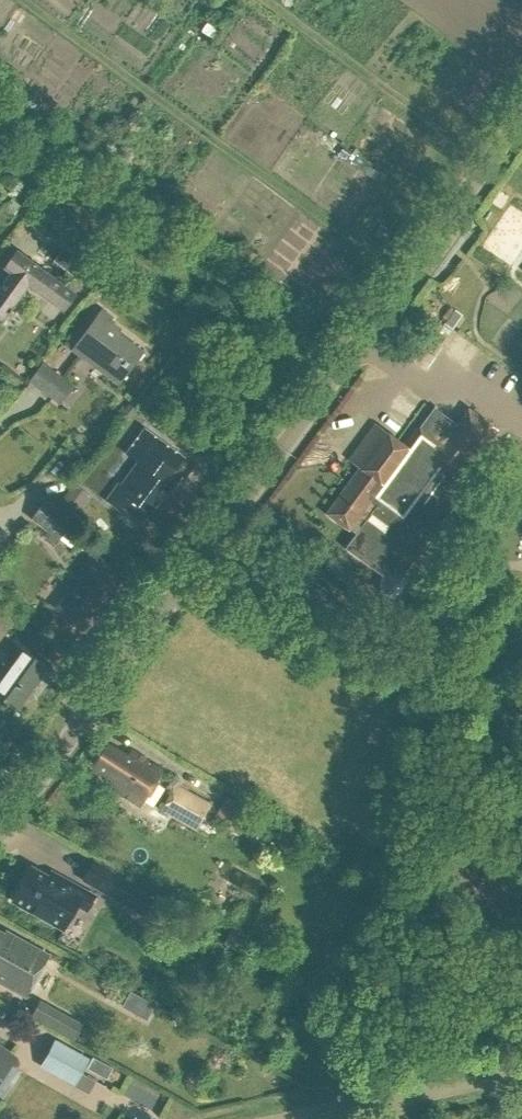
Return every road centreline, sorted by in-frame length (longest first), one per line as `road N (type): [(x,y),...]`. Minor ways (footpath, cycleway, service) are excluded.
road 1 (tertiary): [(0,834),(521,113)]
road 2 (track): [(266,0),(487,162)]
road 3 (unclassified): [(282,1118),(521,1069)]

